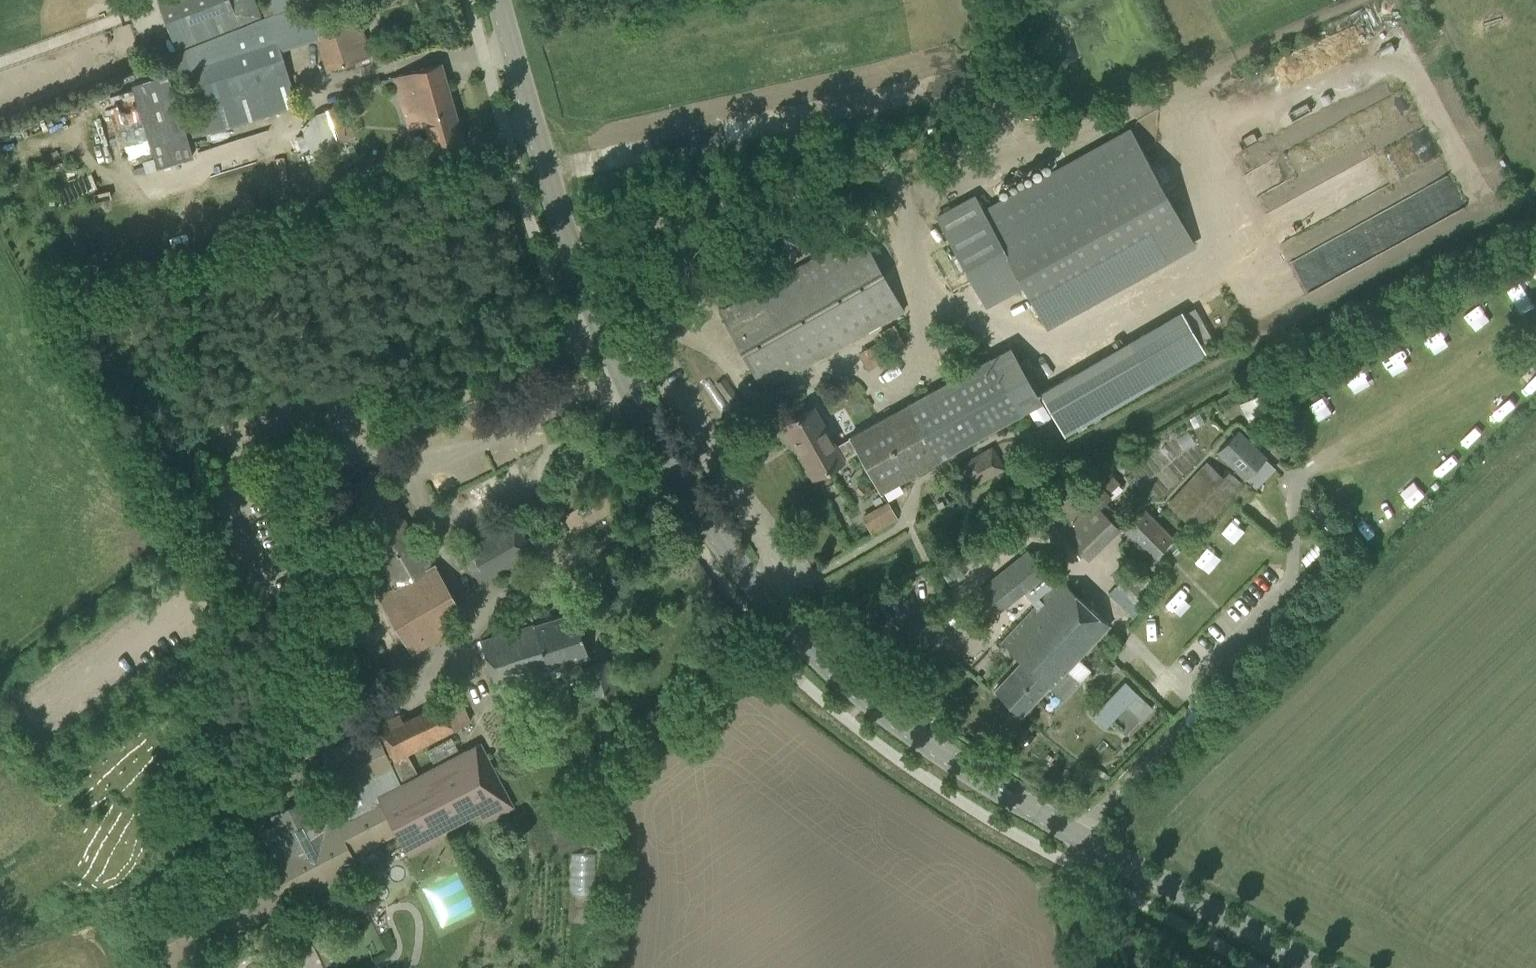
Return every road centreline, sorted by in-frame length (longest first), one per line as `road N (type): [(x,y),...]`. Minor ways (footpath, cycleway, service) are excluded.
road 1 (tertiary): [(1312,967),(1075,838),(896,727),(800,647),(745,579),(628,390),(584,282),(501,0)]

